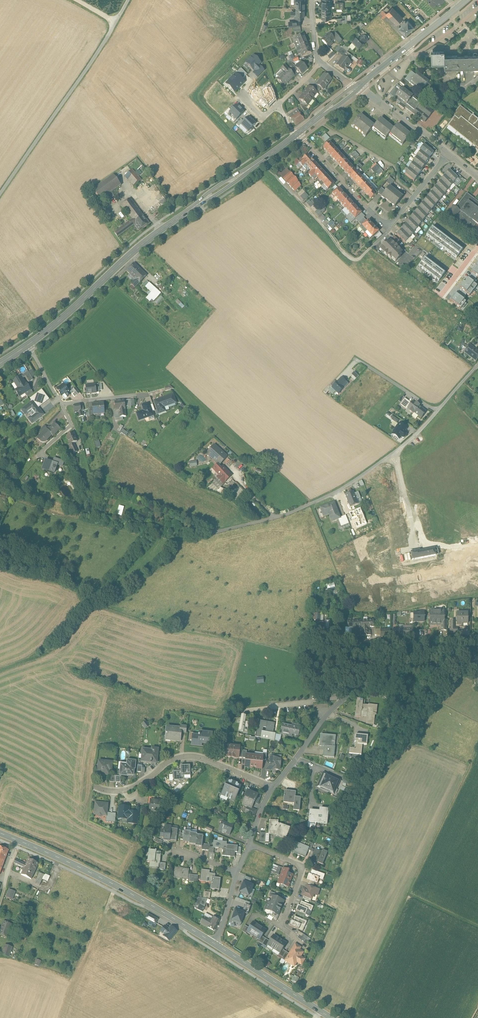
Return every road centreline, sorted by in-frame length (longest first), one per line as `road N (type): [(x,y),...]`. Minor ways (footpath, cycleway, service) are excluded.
road 1 (primary): [(295,136),(148,240),(29,344)]
road 2 (track): [(0,669),(54,645),(90,605),(138,577),(167,543),(217,530)]
road 3 (residential): [(273,788),(346,698),(477,643)]
road 4 (residential): [(453,512),(419,512),(358,542),(375,584),(451,571),(453,554)]
road 5 (residential): [(448,154),(391,226),(299,133)]
road 6 (secondary): [(215,944),(20,841)]
road 7 (residential): [(273,788),(203,756),(177,758),(128,790),(97,789)]
road 8 (secondary): [(331,1017),(215,944)]
road 9 (residential): [(249,846),(303,867),(281,928)]

